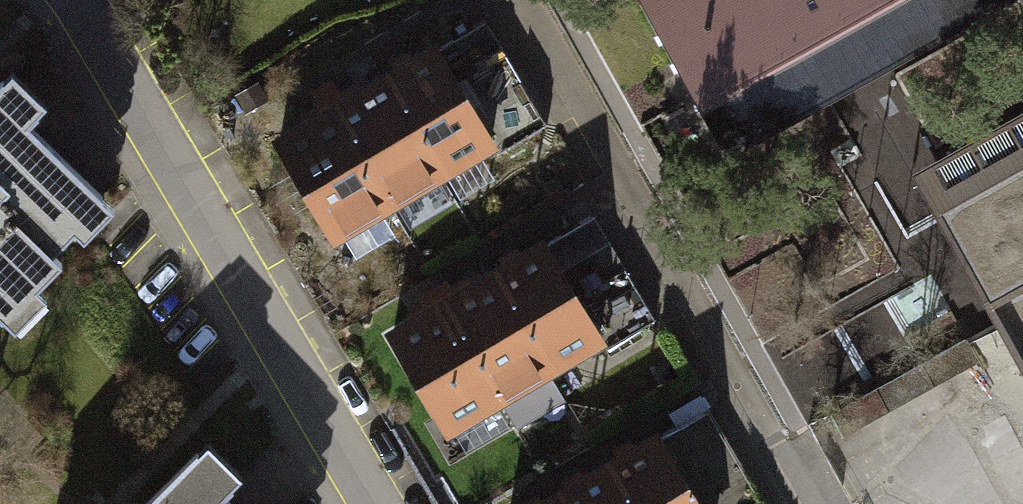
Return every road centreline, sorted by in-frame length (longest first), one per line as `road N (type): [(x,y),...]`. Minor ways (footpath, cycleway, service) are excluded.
road 1 (residential): [(75,0),(376,503)]

